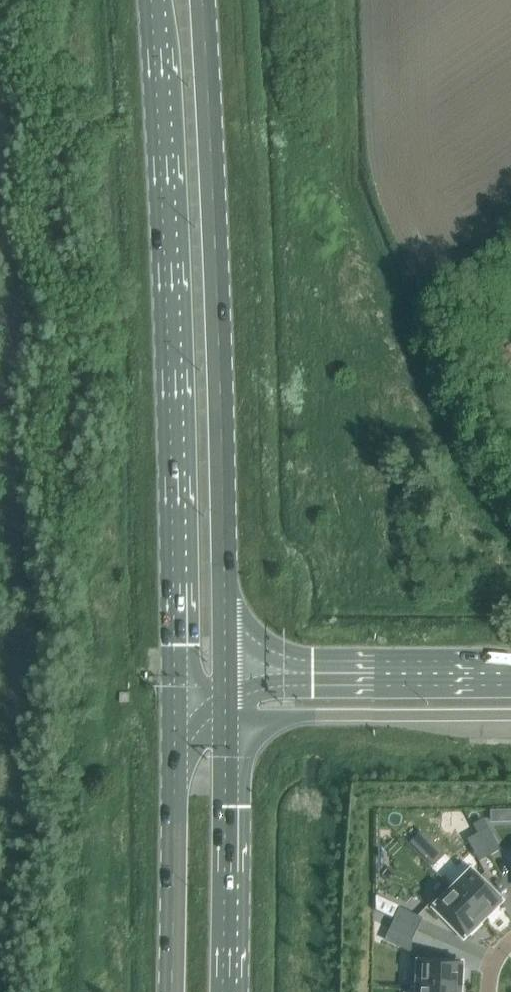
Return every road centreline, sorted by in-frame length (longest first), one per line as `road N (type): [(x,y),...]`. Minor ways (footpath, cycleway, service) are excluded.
road 1 (primary): [(151,0),(167,345),(171,699)]
road 2 (primary): [(231,671),(202,0)]
road 3 (primary): [(171,699),(169,991)]
road 4 (tertiary): [(510,675),(231,671)]
road 5 (tertiary): [(232,721),(510,720)]
road 6 (primary): [(229,991),(232,721)]

